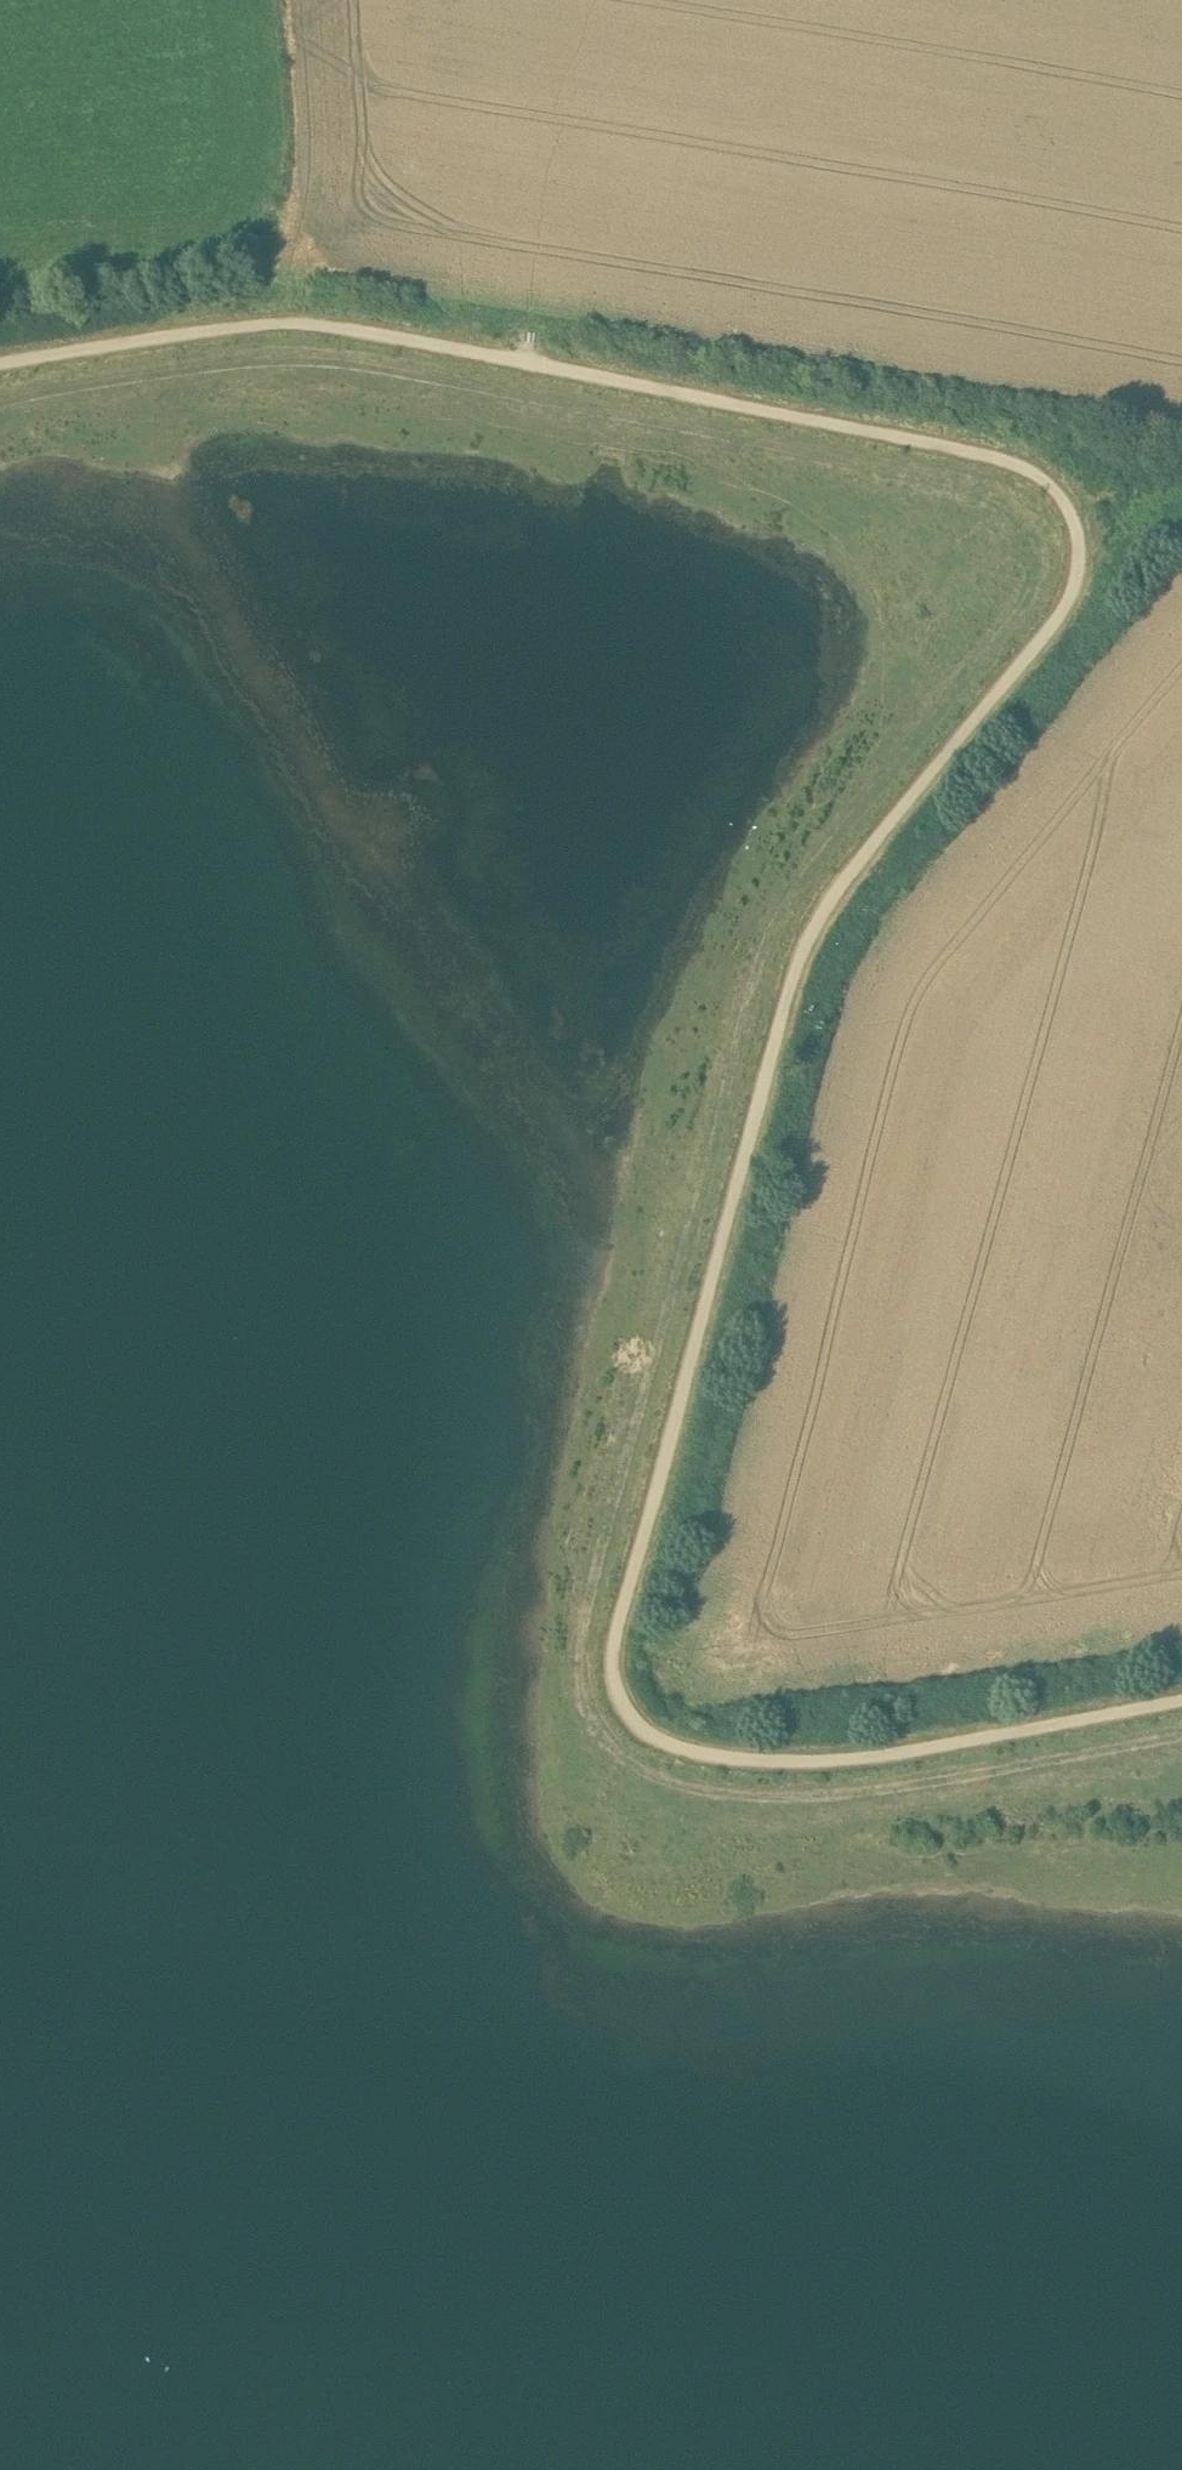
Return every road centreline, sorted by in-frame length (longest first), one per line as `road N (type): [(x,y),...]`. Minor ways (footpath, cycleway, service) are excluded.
road 1 (track): [(0,403),(81,378),(251,357),(344,361),(970,490),(1009,506),(1026,522),(1040,549),(1031,578),(870,778),(773,930),(746,995),(651,1344),(583,1669),(592,1714),(627,1759),(736,1797),(862,1792),(1181,1734)]

